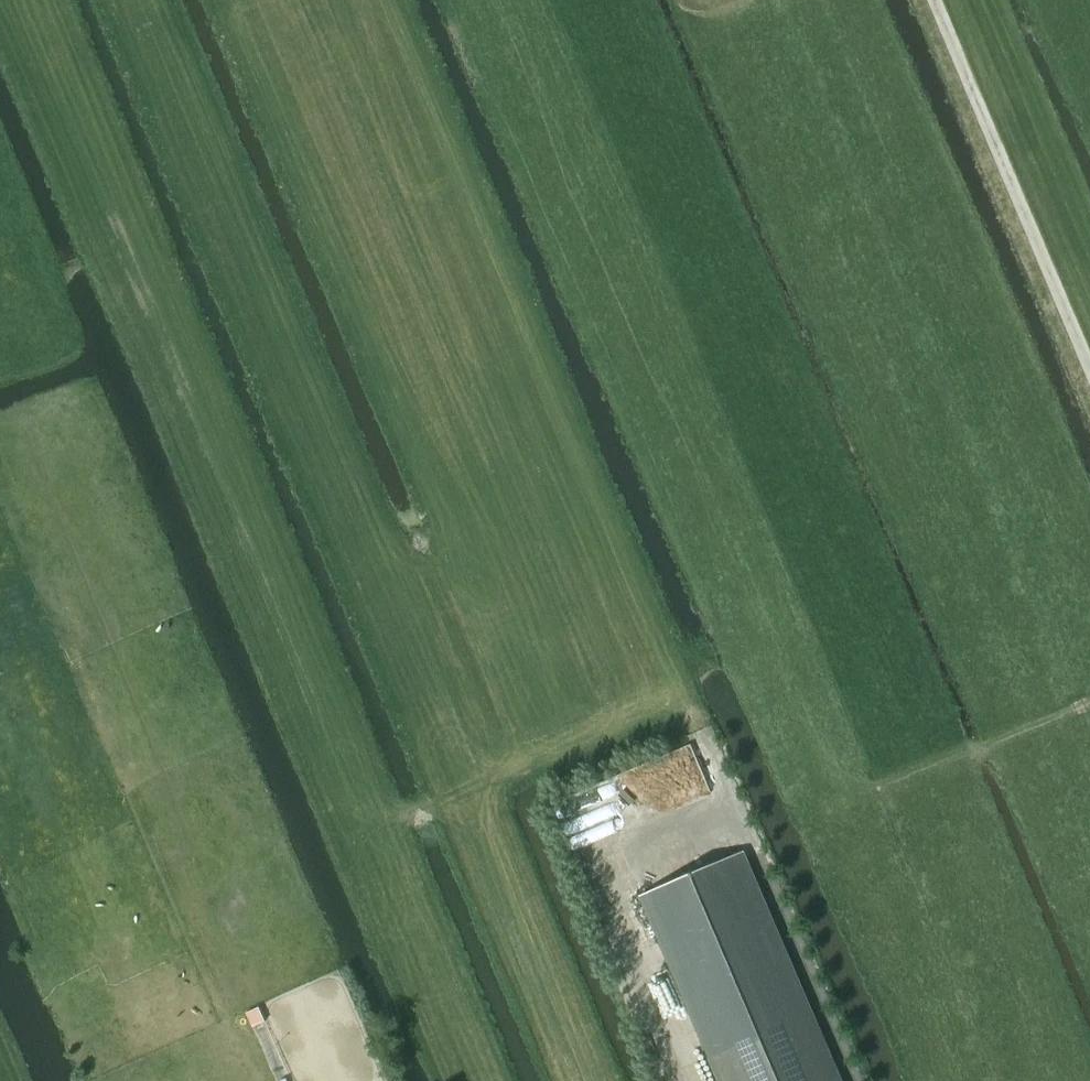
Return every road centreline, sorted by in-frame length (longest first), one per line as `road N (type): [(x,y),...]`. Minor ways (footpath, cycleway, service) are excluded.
road 1 (track): [(1089,361),(938,0)]

